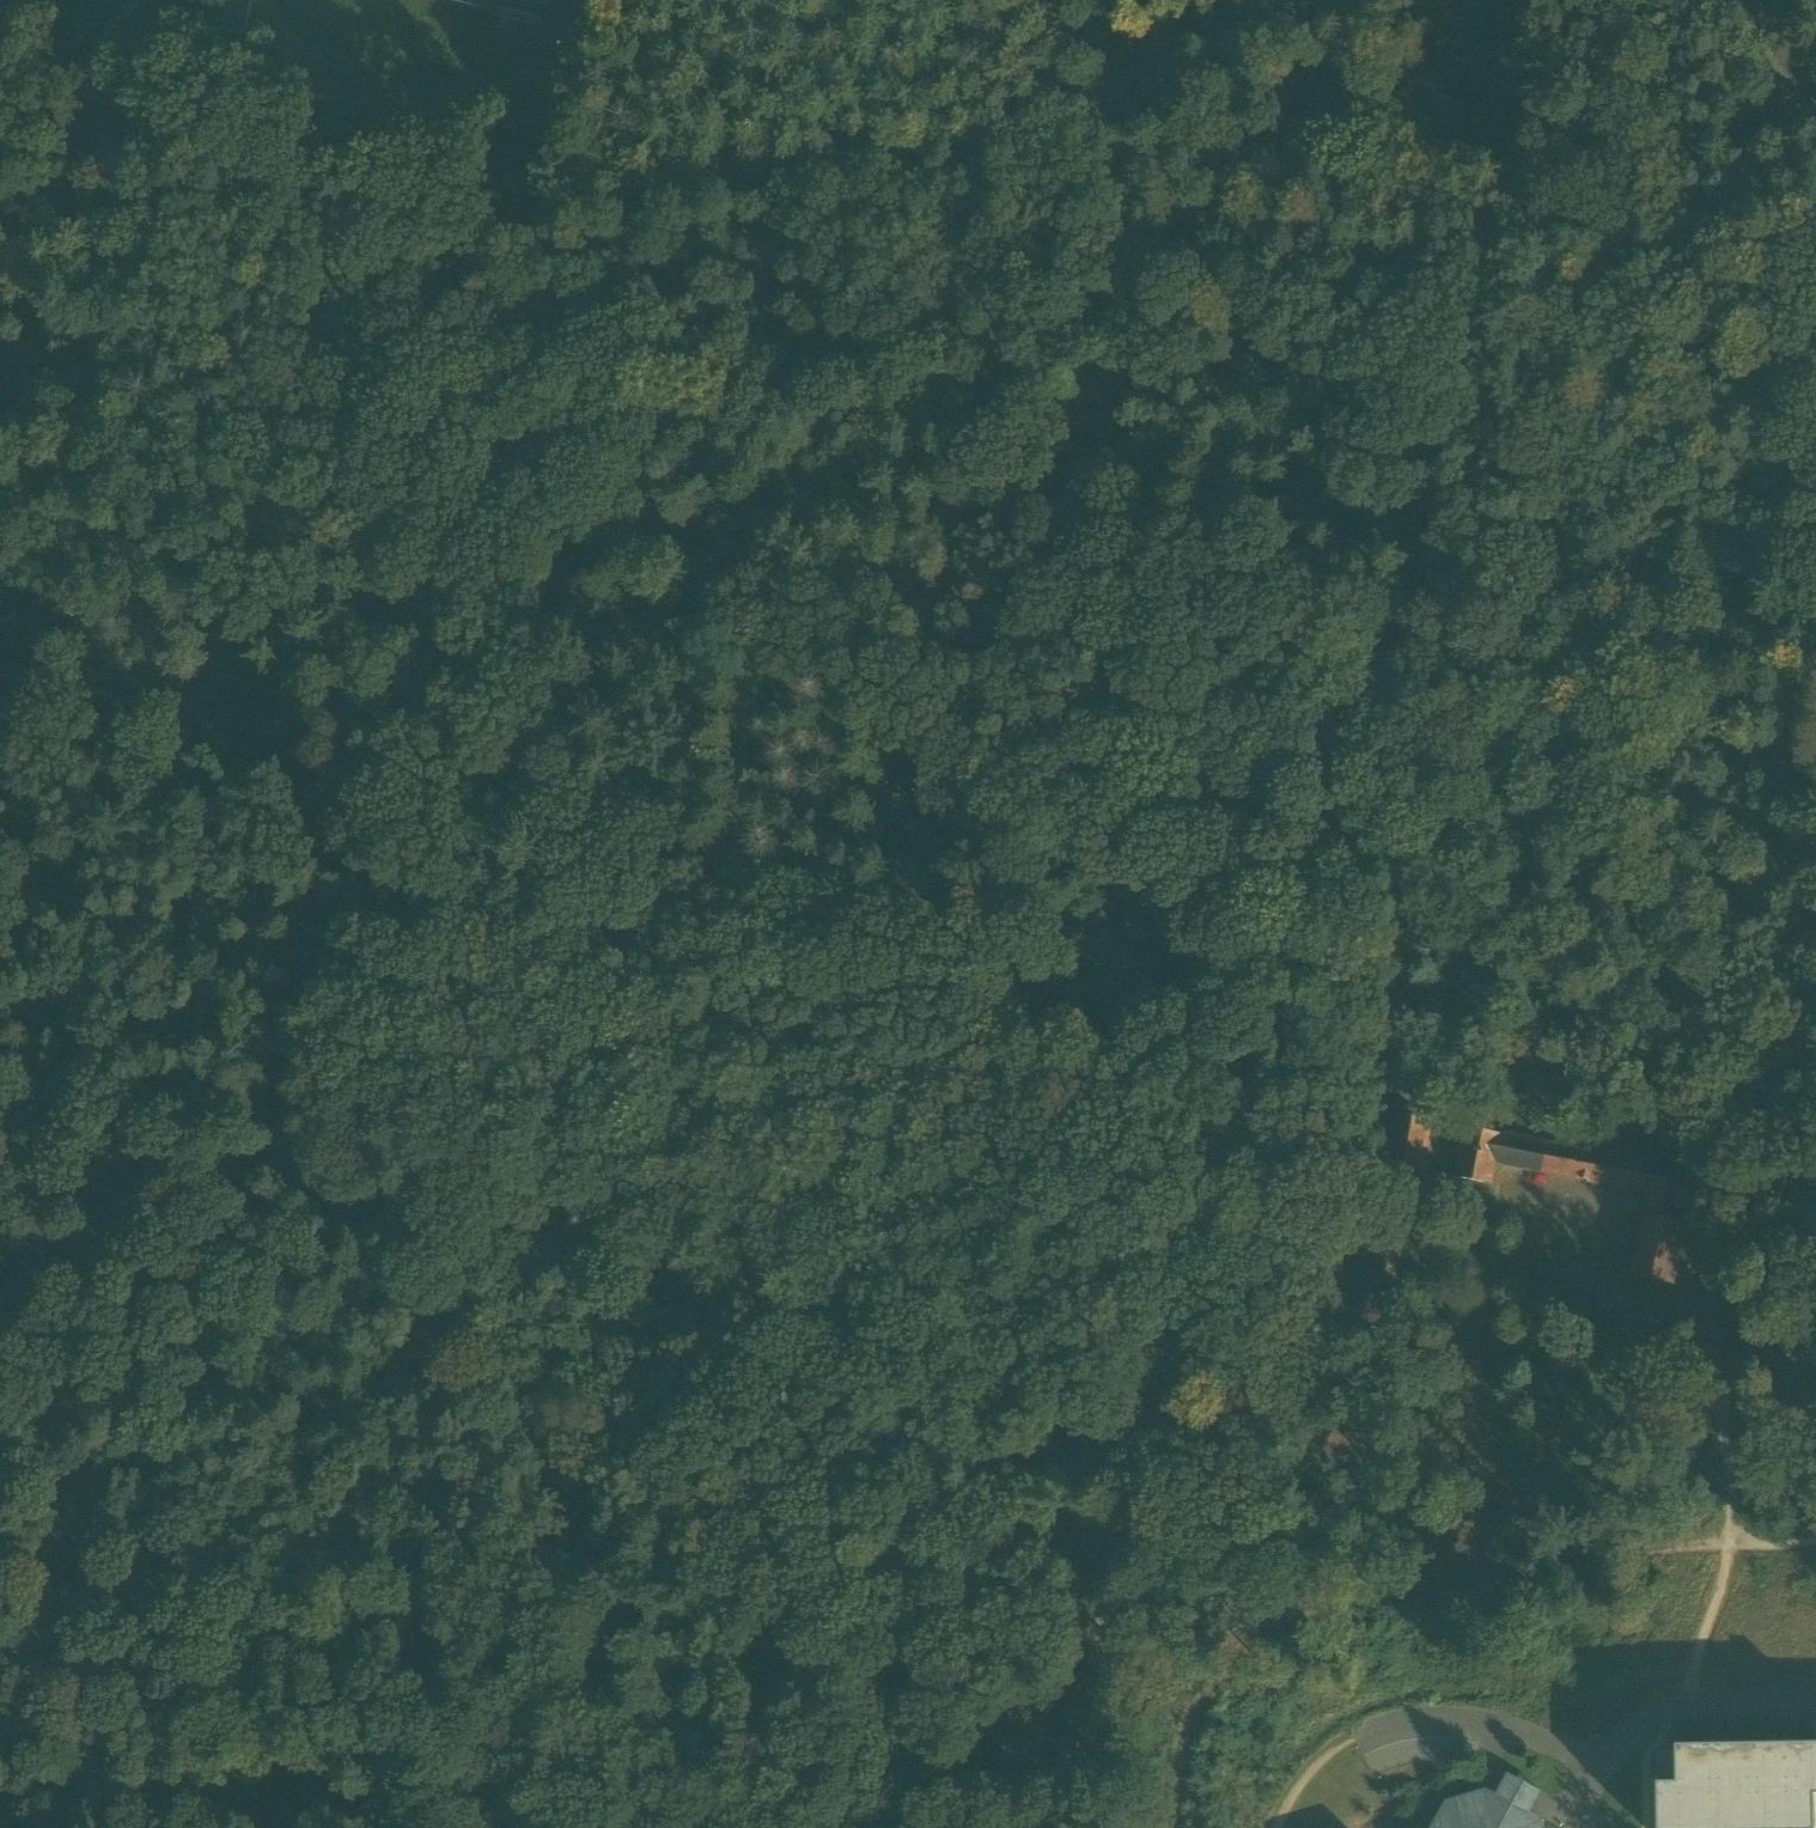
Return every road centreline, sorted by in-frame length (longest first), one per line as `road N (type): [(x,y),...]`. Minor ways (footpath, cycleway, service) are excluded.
road 1 (track): [(1040,1827),(1329,836),(1437,532)]
road 2 (track): [(1684,1707),(1731,1541),(1704,1198),(1724,1131),(1718,1063),(1693,982),(1618,876),(1579,776),(1554,654),(1523,599),(1437,532)]
road 3 (track): [(142,116),(487,232),(523,228),(630,172),(1047,117),(1144,93),(1280,0)]
road 4 (track): [(1047,1801),(116,1607)]
road 5 (track): [(1731,1541),(1527,1571),(1268,1633),(1209,1693),(1195,1723),(1174,1827)]
road 6 (track): [(142,116),(71,463)]
road 7 (track): [(142,116),(0,61)]

